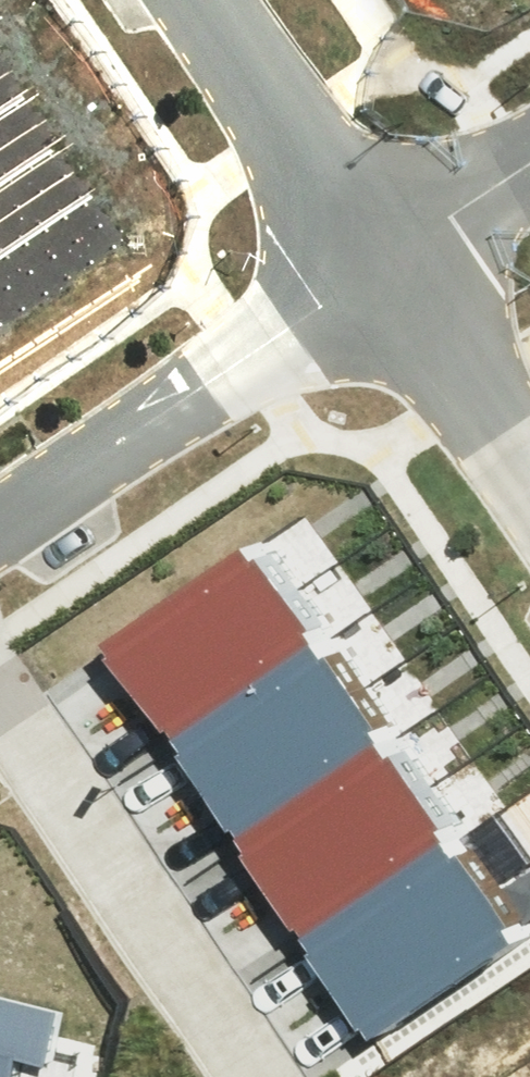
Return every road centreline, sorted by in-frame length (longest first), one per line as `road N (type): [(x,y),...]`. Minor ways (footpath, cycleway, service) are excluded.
road 1 (residential): [(377,265),(0,522)]
road 2 (residential): [(0,699),(257,1076)]
road 3 (residential): [(377,265),(197,0)]
road 4 (residential): [(529,489),(377,265)]
road 5 (residential): [(529,163),(377,265)]

